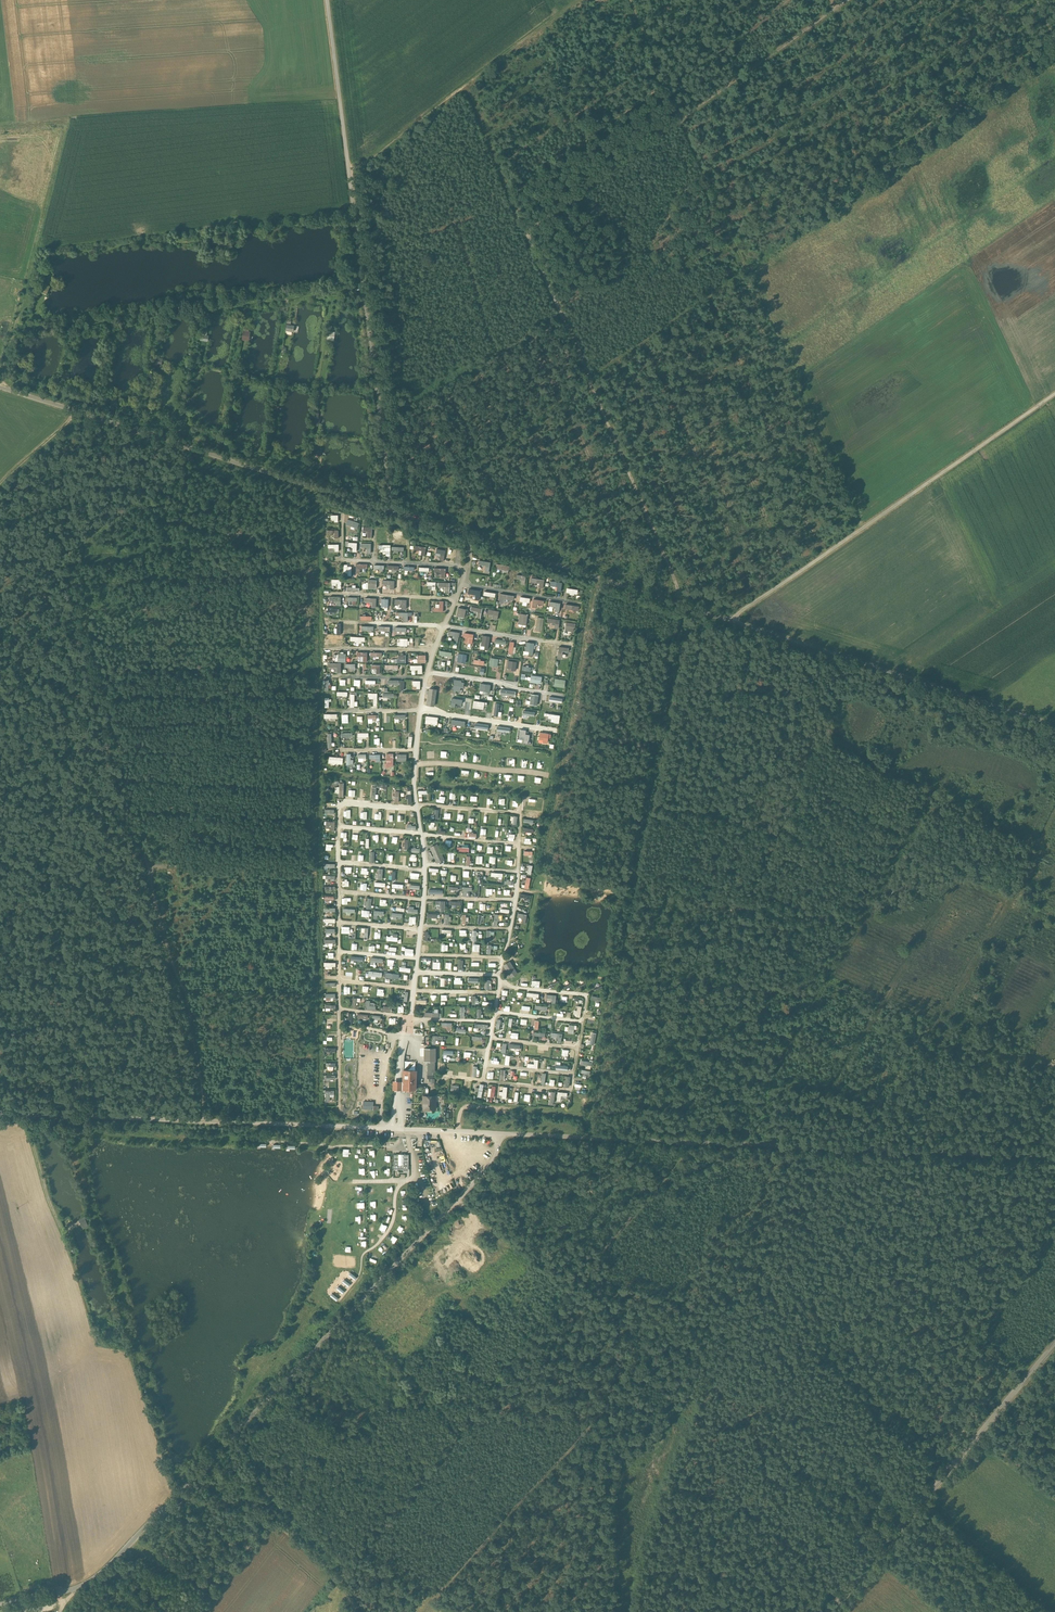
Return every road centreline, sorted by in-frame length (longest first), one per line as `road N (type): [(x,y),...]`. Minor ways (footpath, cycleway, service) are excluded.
road 1 (unclassified): [(500,1133),(488,1168),(110,1563),(67,1591),(0,1603)]
road 2 (unclassified): [(394,517),(1054,721)]
road 3 (track): [(693,1142),(588,1281),(618,1324),(621,1368),(602,1412),(434,1598)]
road 4 (track): [(683,605),(463,86)]
road 5 (unclassified): [(500,1133),(1054,1156)]
road 6 (unclassified): [(327,0),(394,517)]
road 7 (unclassified): [(0,1111),(500,1133)]
road 8 (unclassified): [(0,387),(394,517)]
road 9 (track): [(728,620),(1054,392)]
road 10 (track): [(526,226),(846,0)]
road 11 (track): [(397,517),(413,499),(357,162)]
road 12 (unclassified): [(829,1611),(1054,1338)]
road 13 (track): [(752,273),(635,0)]
road 14 (track): [(349,168),(575,0)]

